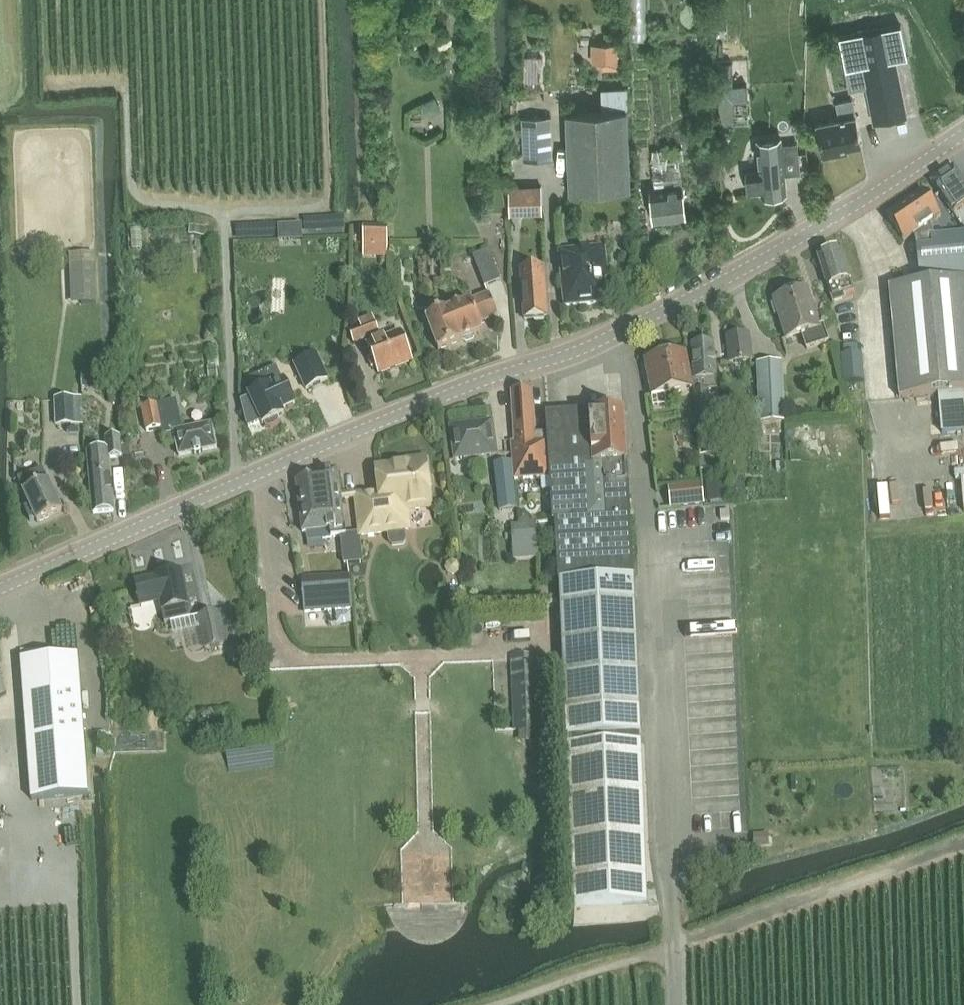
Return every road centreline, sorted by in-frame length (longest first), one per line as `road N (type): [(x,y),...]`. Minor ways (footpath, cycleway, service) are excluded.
road 1 (tertiary): [(0,584),(495,377),(581,351),(749,267),(963,138)]
road 2 (track): [(224,213),(240,481)]

